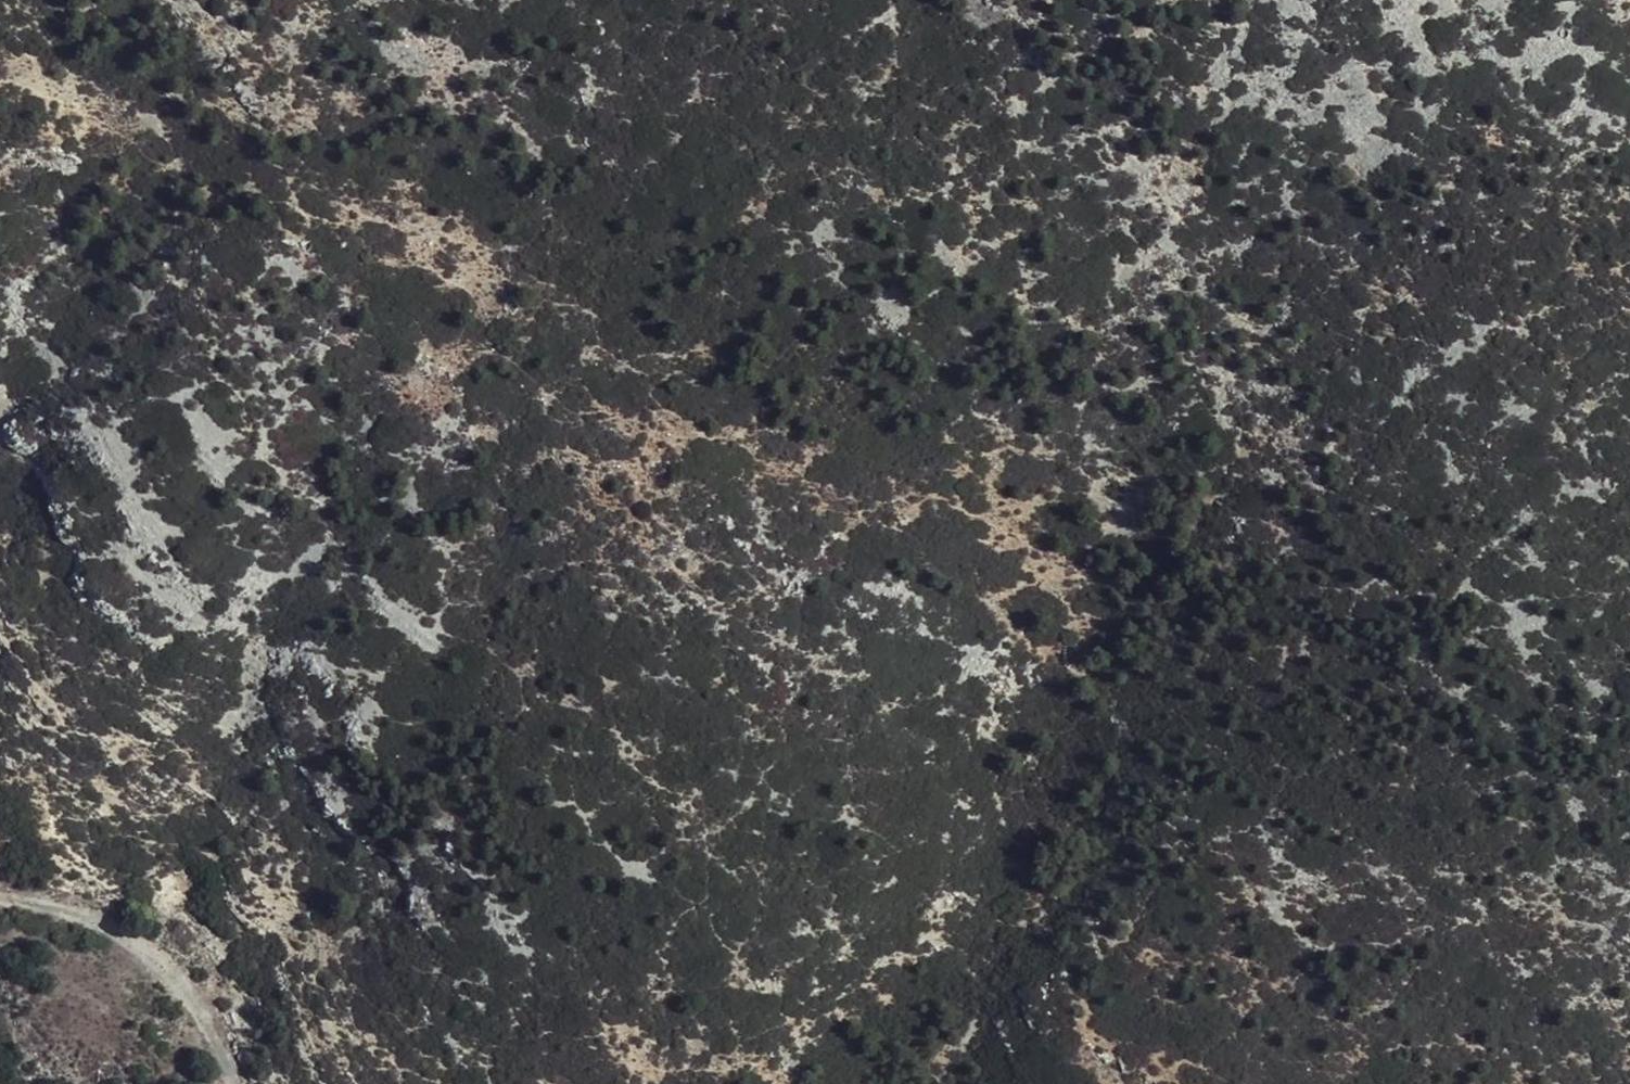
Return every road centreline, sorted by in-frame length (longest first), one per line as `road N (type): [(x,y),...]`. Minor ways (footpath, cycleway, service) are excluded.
road 1 (track): [(221,1083),(179,985),(130,941),(0,895)]

